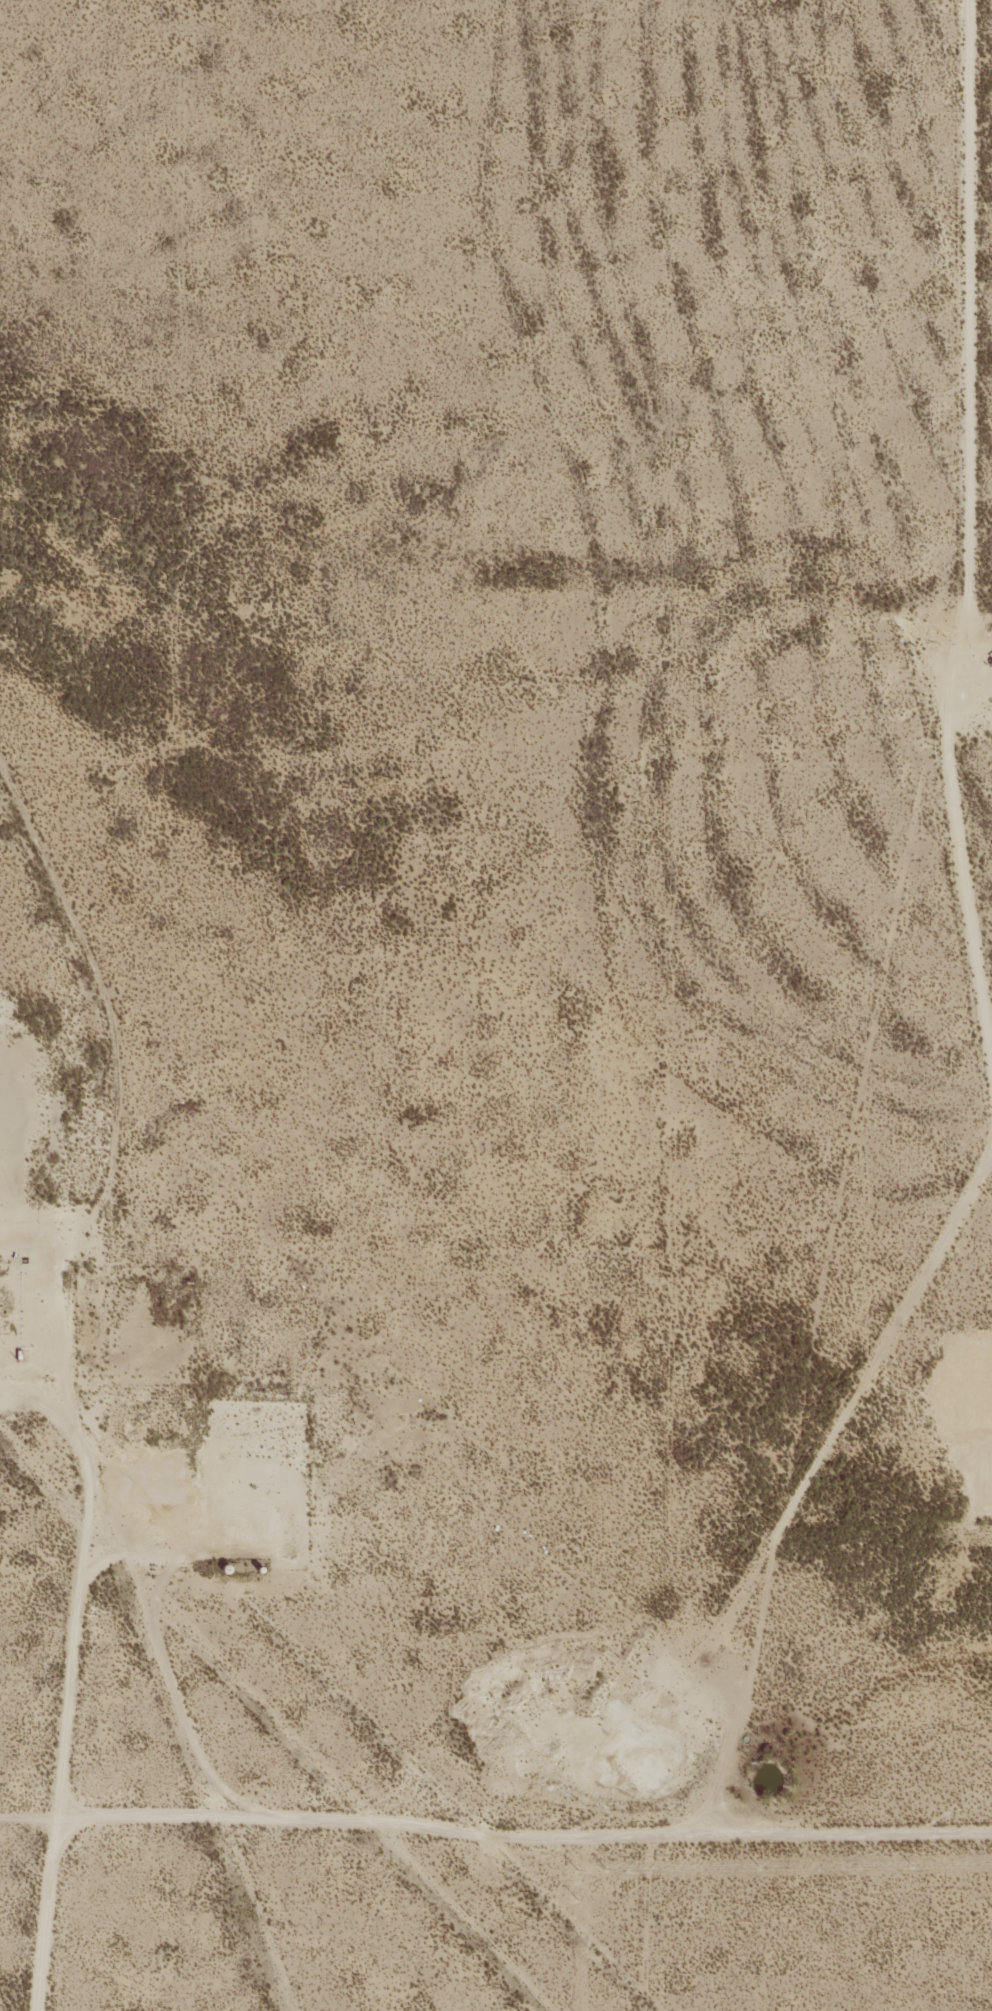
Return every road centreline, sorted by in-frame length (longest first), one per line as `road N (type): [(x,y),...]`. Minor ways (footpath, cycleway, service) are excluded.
road 1 (track): [(41,2010),(54,1839),(84,1799),(650,1814),(991,1807)]
road 2 (track): [(650,2010),(650,1814)]

